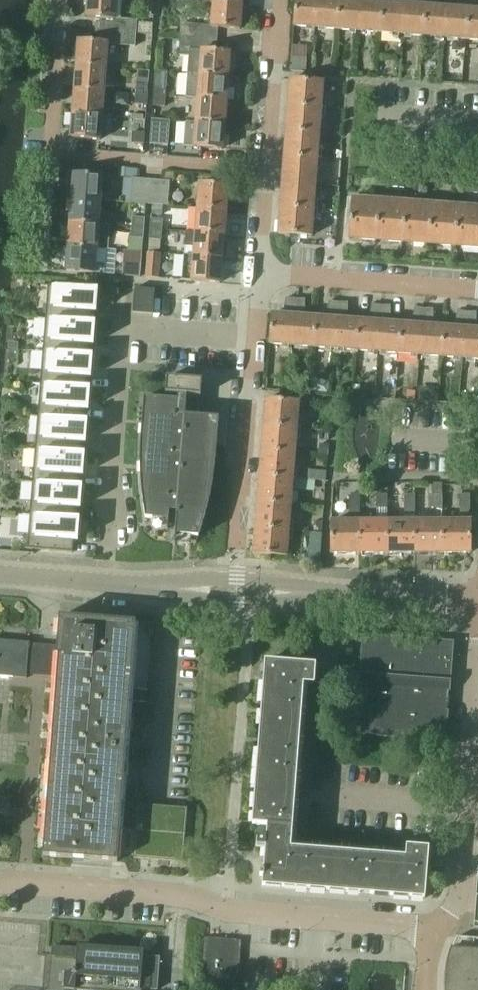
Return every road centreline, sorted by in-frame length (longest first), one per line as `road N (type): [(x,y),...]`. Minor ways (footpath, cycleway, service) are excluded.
road 1 (secondary): [(0,572),(477,601)]
road 2 (residential): [(0,886),(161,894),(232,913),(432,930)]
road 3 (residential): [(267,169),(44,153),(57,0)]
road 4 (residential): [(255,333),(126,324),(112,547)]
road 5 (residential): [(432,930),(460,893),(477,686)]
road 6 (residential): [(240,553),(255,333)]
road 7 (residential): [(477,289),(260,271)]
road 8 (residential): [(267,169),(278,0)]

